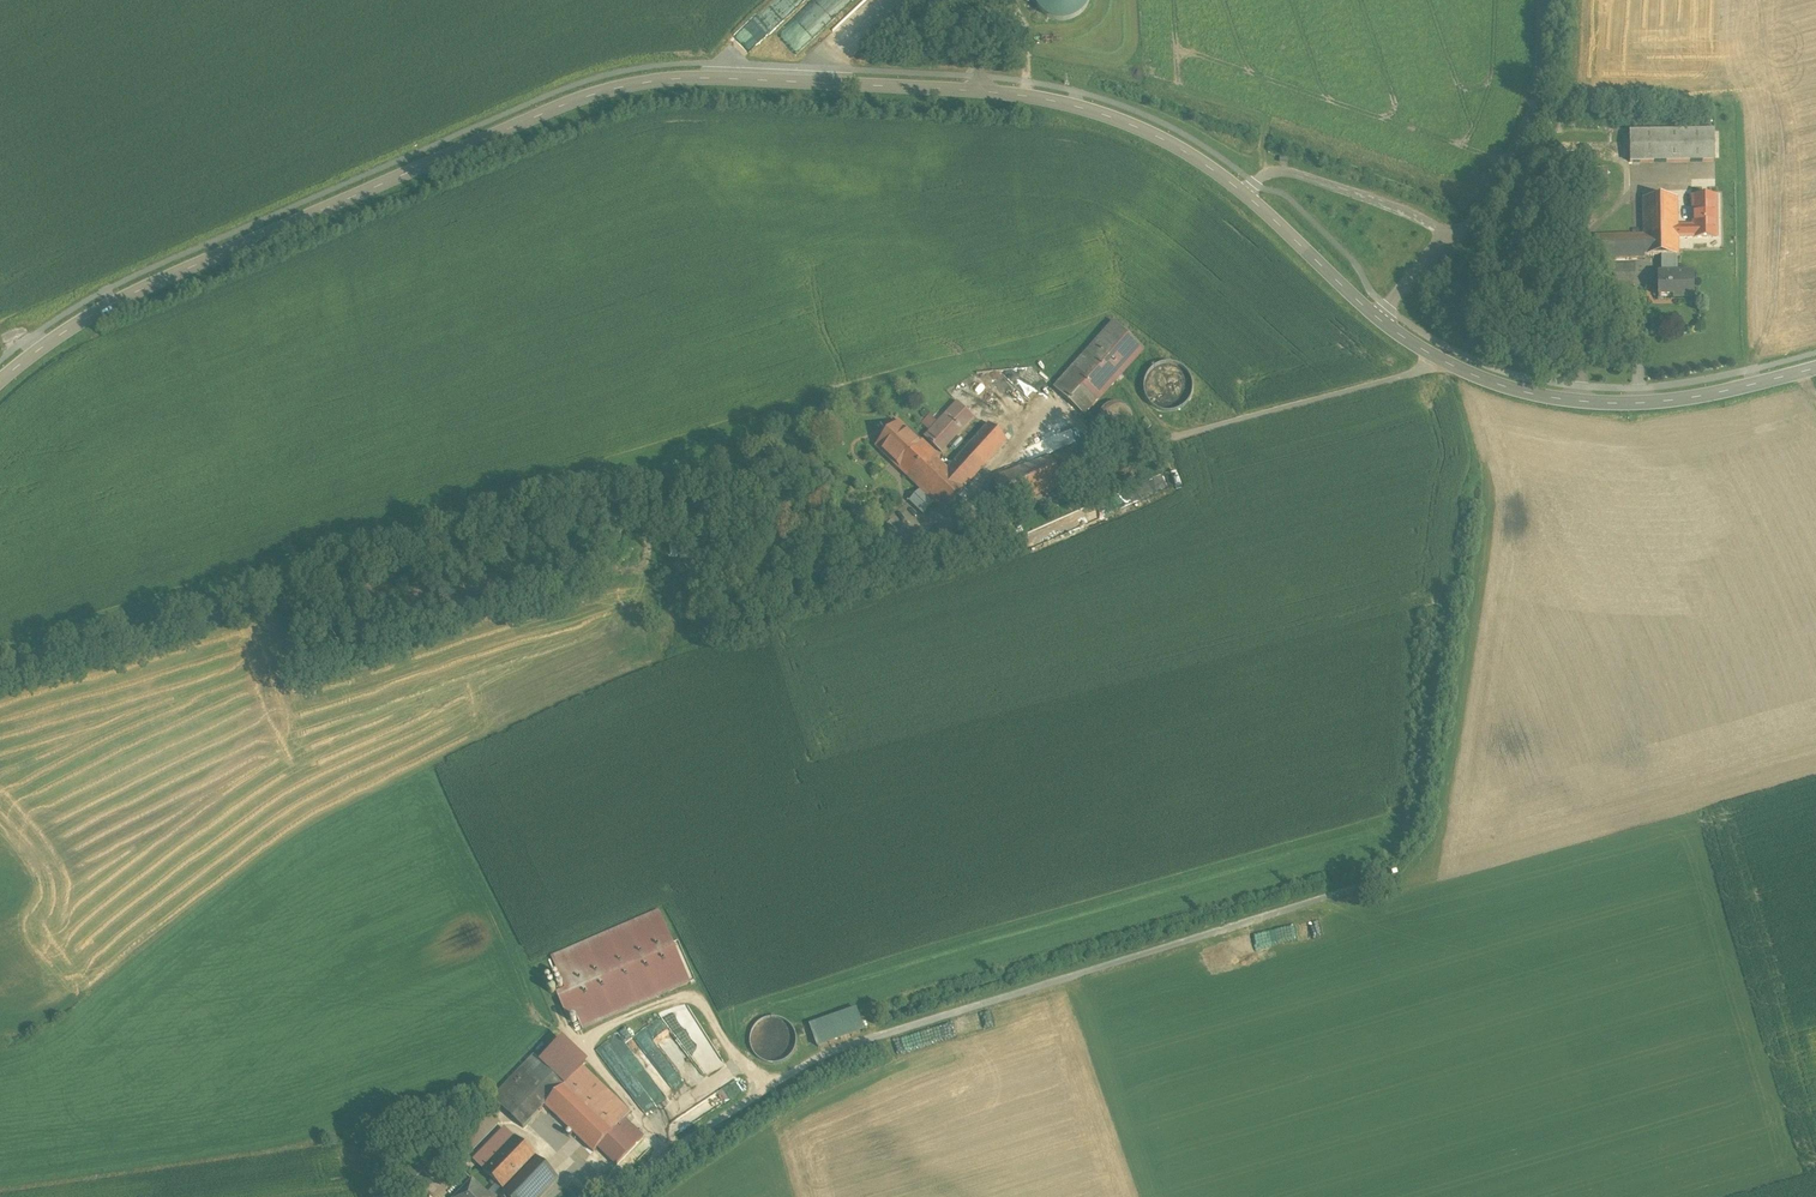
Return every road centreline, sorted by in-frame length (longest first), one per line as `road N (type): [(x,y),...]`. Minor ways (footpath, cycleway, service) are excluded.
road 1 (tertiary): [(0,384),(92,314),(545,114),(610,91),(711,79),(1024,95),(1118,118),(1193,155),(1245,192),(1380,319),(1439,358),(1520,390),(1627,405),(1815,370)]
road 2 (unclassified): [(619,1196),(699,1132),(839,1054),(1365,886)]

